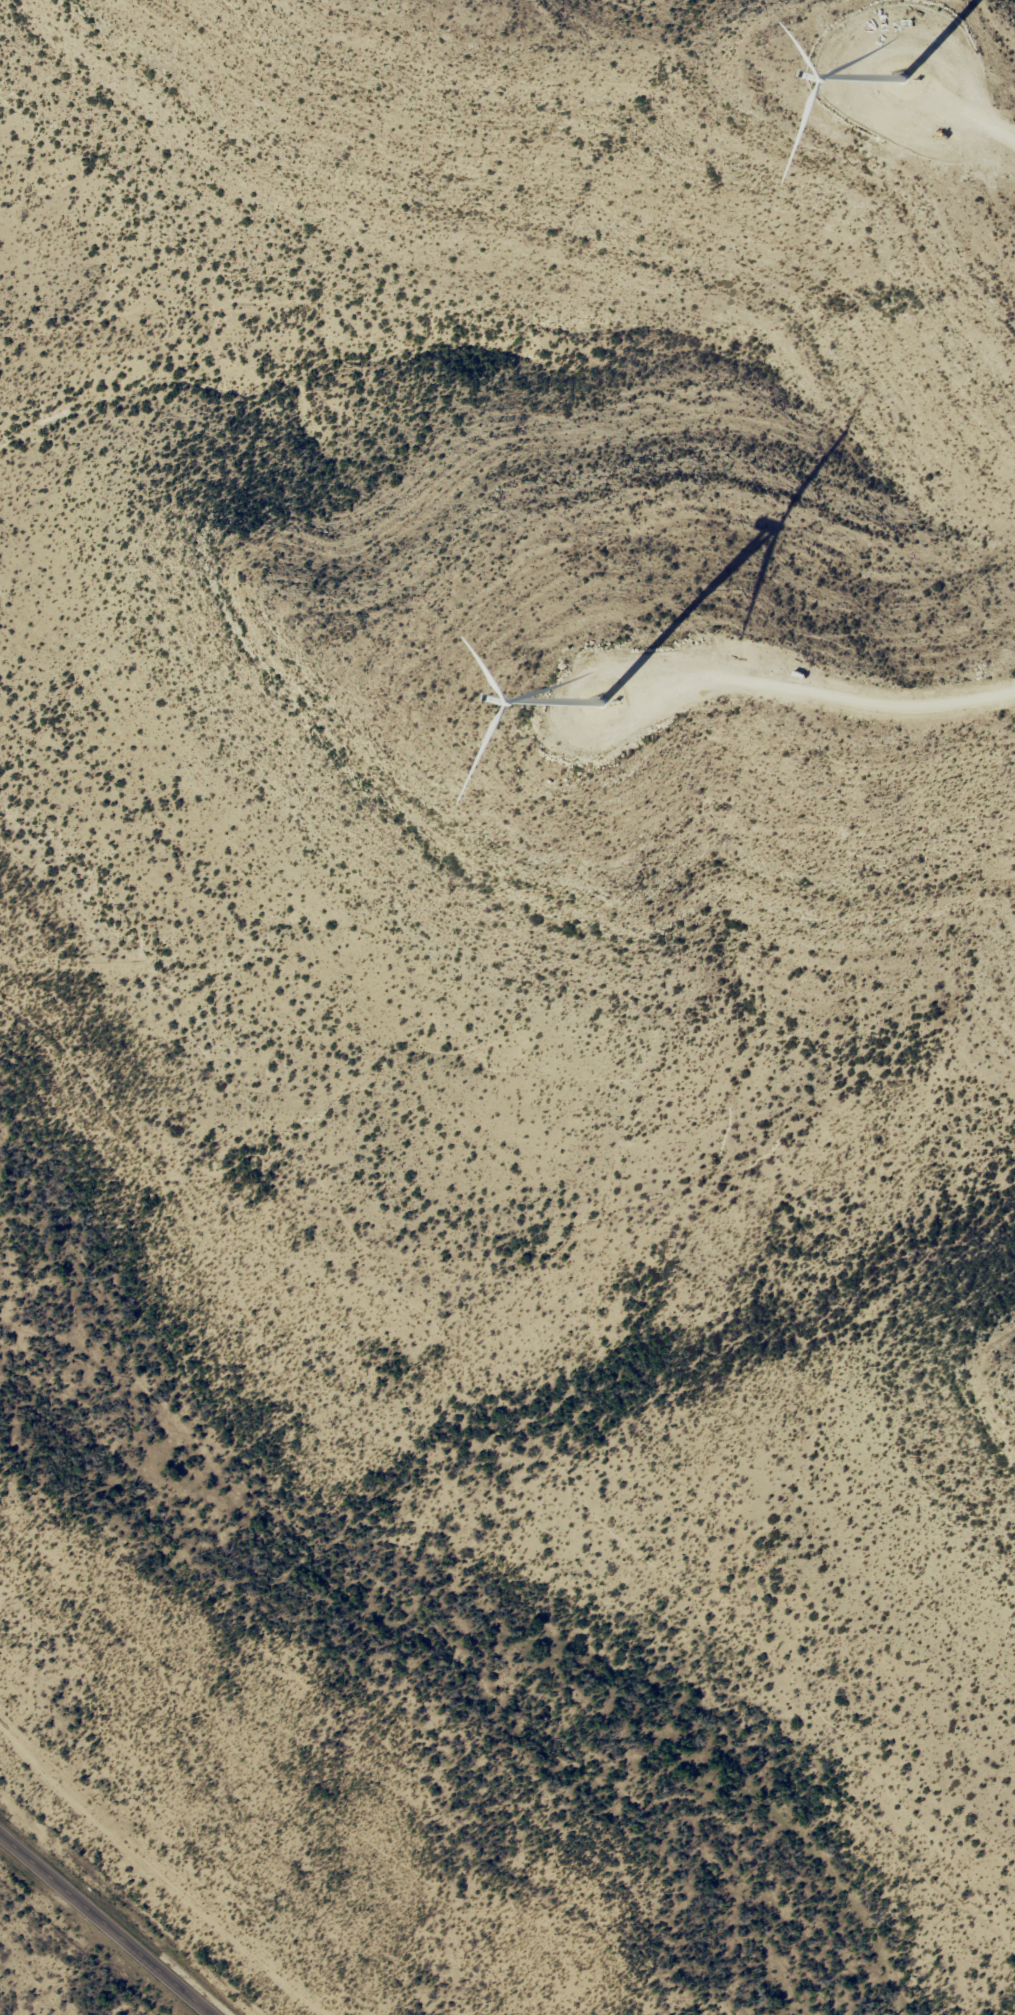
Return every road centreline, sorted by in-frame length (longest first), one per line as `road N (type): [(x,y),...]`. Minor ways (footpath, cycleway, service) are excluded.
road 1 (tertiary): [(0,1833),(211,2014)]

